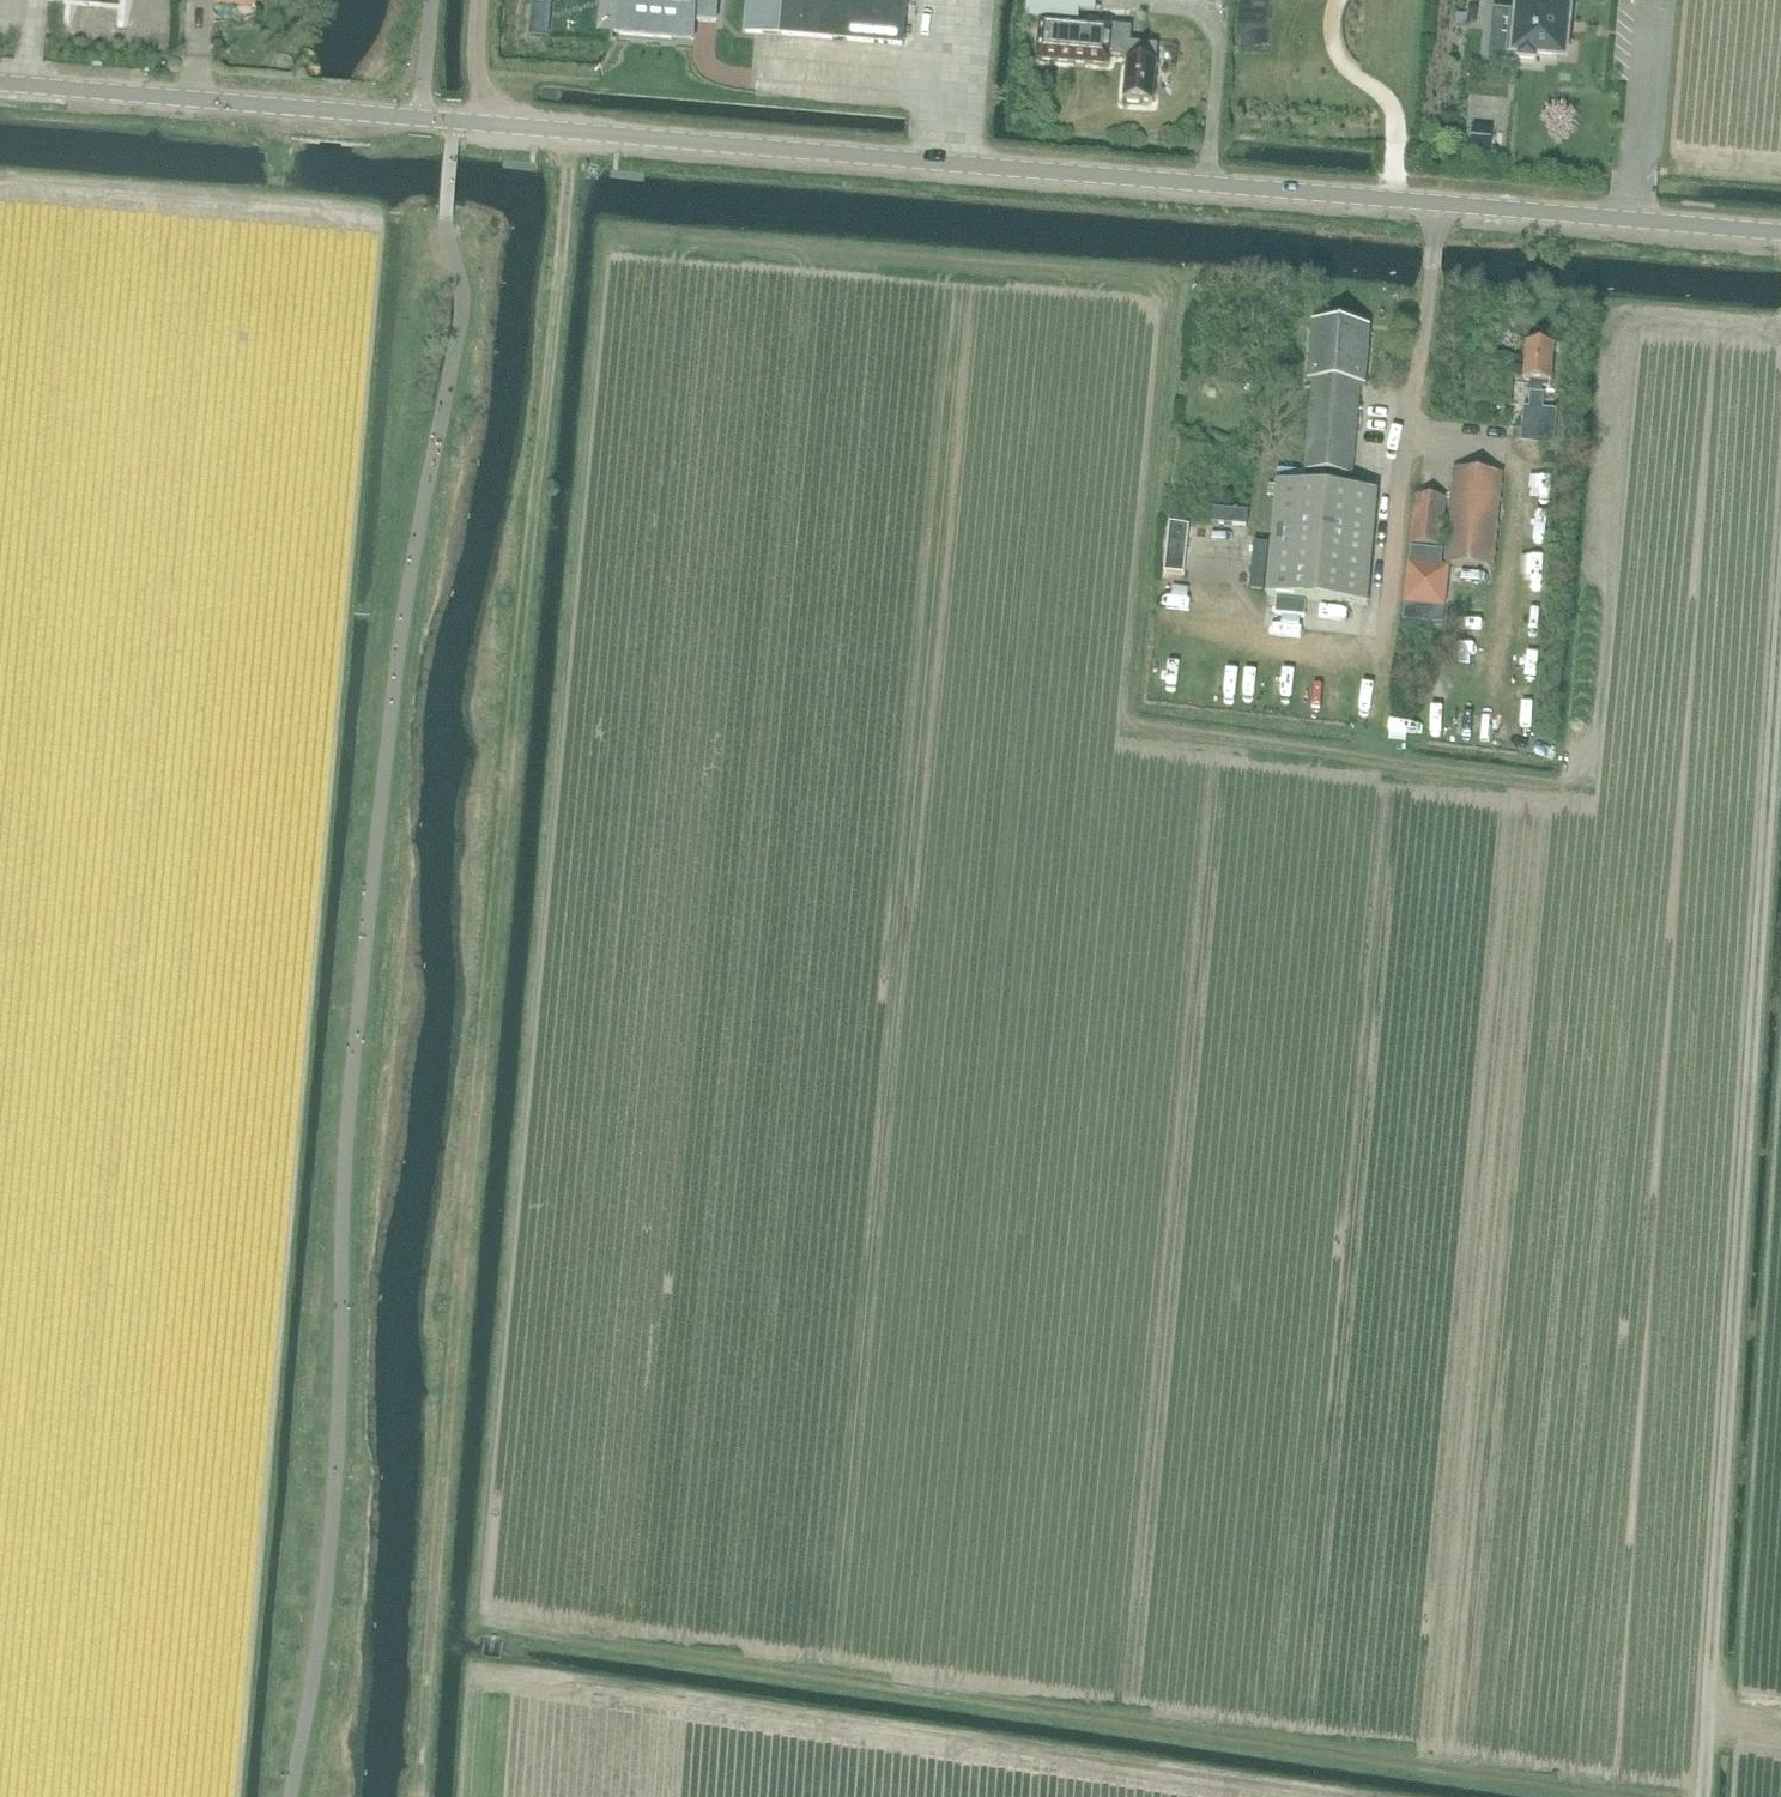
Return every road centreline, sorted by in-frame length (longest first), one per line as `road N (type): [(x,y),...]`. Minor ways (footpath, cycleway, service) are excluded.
road 1 (unclassified): [(1780,236),(0,82)]
road 2 (track): [(422,1796),(535,453),(574,131)]
road 3 (track): [(1780,601),(1702,1796)]
road 4 (track): [(489,123),(473,69),(480,0)]

